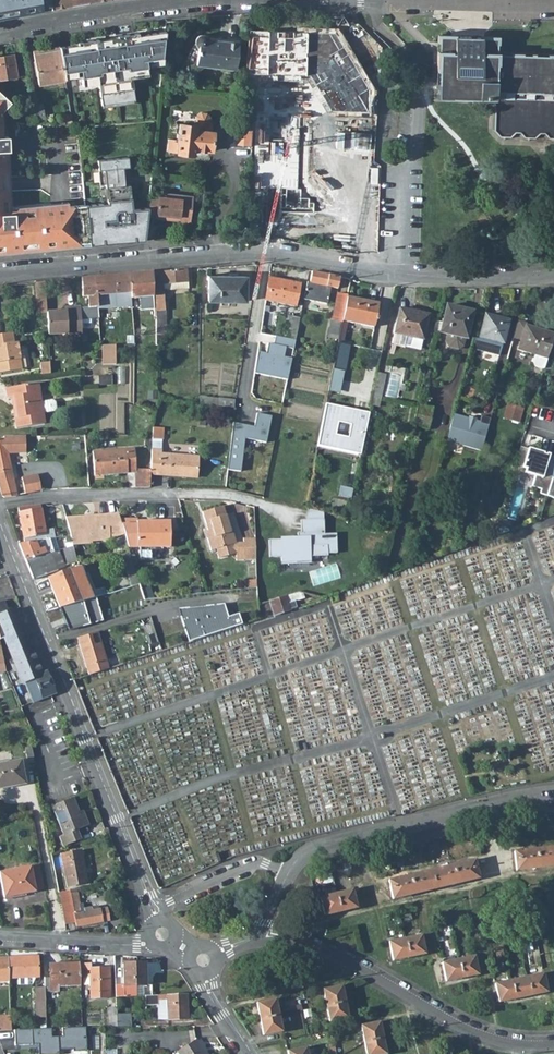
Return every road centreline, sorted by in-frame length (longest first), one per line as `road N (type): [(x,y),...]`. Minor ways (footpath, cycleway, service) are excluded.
road 1 (tertiary): [(0,524),(163,934)]
road 2 (residential): [(0,273),(265,250),(369,272)]
road 3 (residential): [(553,792),(314,848),(287,872),(256,935)]
road 4 (residential): [(256,935),(363,966),(505,1041),(553,1045)]
road 5 (residential): [(0,34),(213,0)]
road 6 (residential): [(553,273),(369,272)]
road 7 (residential): [(175,495),(0,504)]
road 8 (residential): [(163,934),(137,945),(0,937)]
road 9 (residential): [(401,0),(553,4)]

